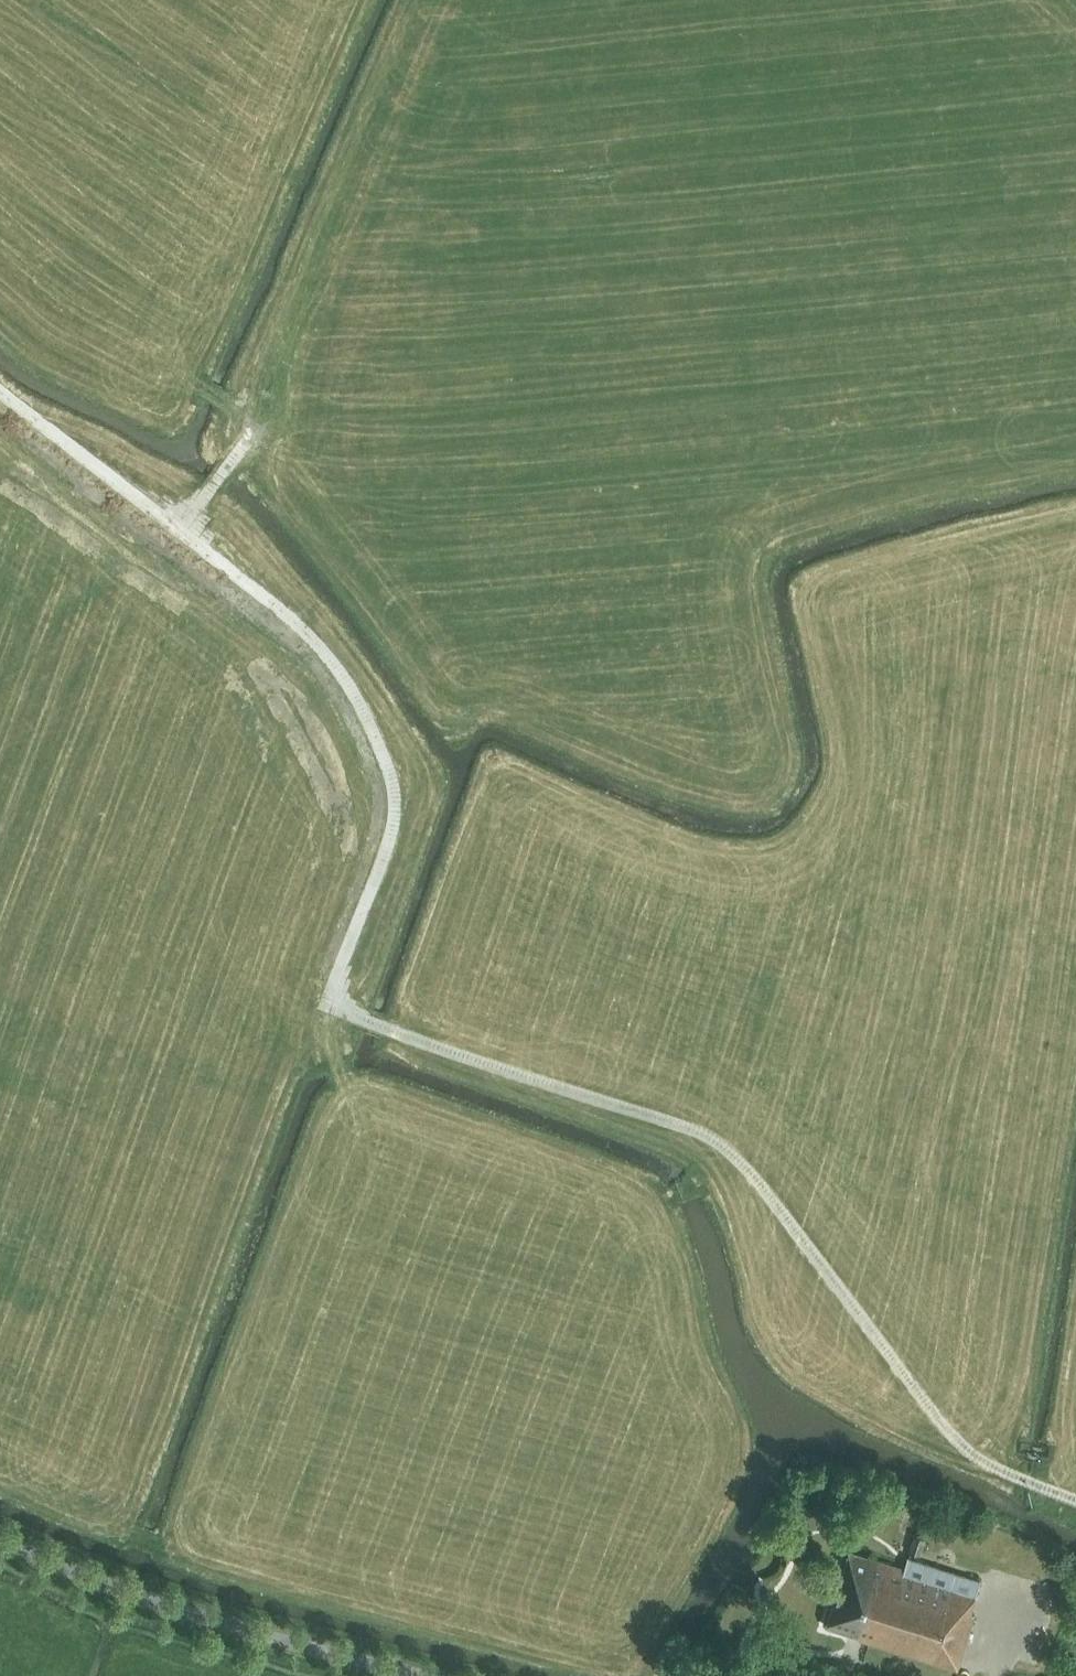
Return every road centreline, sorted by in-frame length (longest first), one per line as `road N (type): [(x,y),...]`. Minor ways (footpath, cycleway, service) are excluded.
road 1 (track): [(1075,1498),(965,1449),(723,1146),(684,1125),(329,1006),(393,839),(396,813),(391,779),(357,702),(320,648),(272,600),(0,386)]
road 2 (residential): [(416,1675),(203,1618),(0,1540)]

